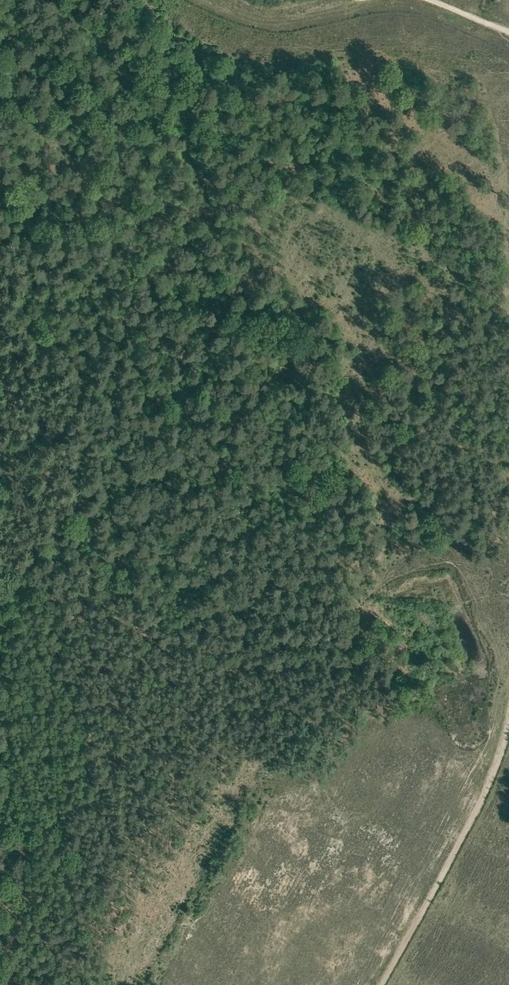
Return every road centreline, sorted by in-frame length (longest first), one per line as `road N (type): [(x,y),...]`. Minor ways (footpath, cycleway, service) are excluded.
road 1 (track): [(508,713),(502,747),(456,845),(382,984)]

